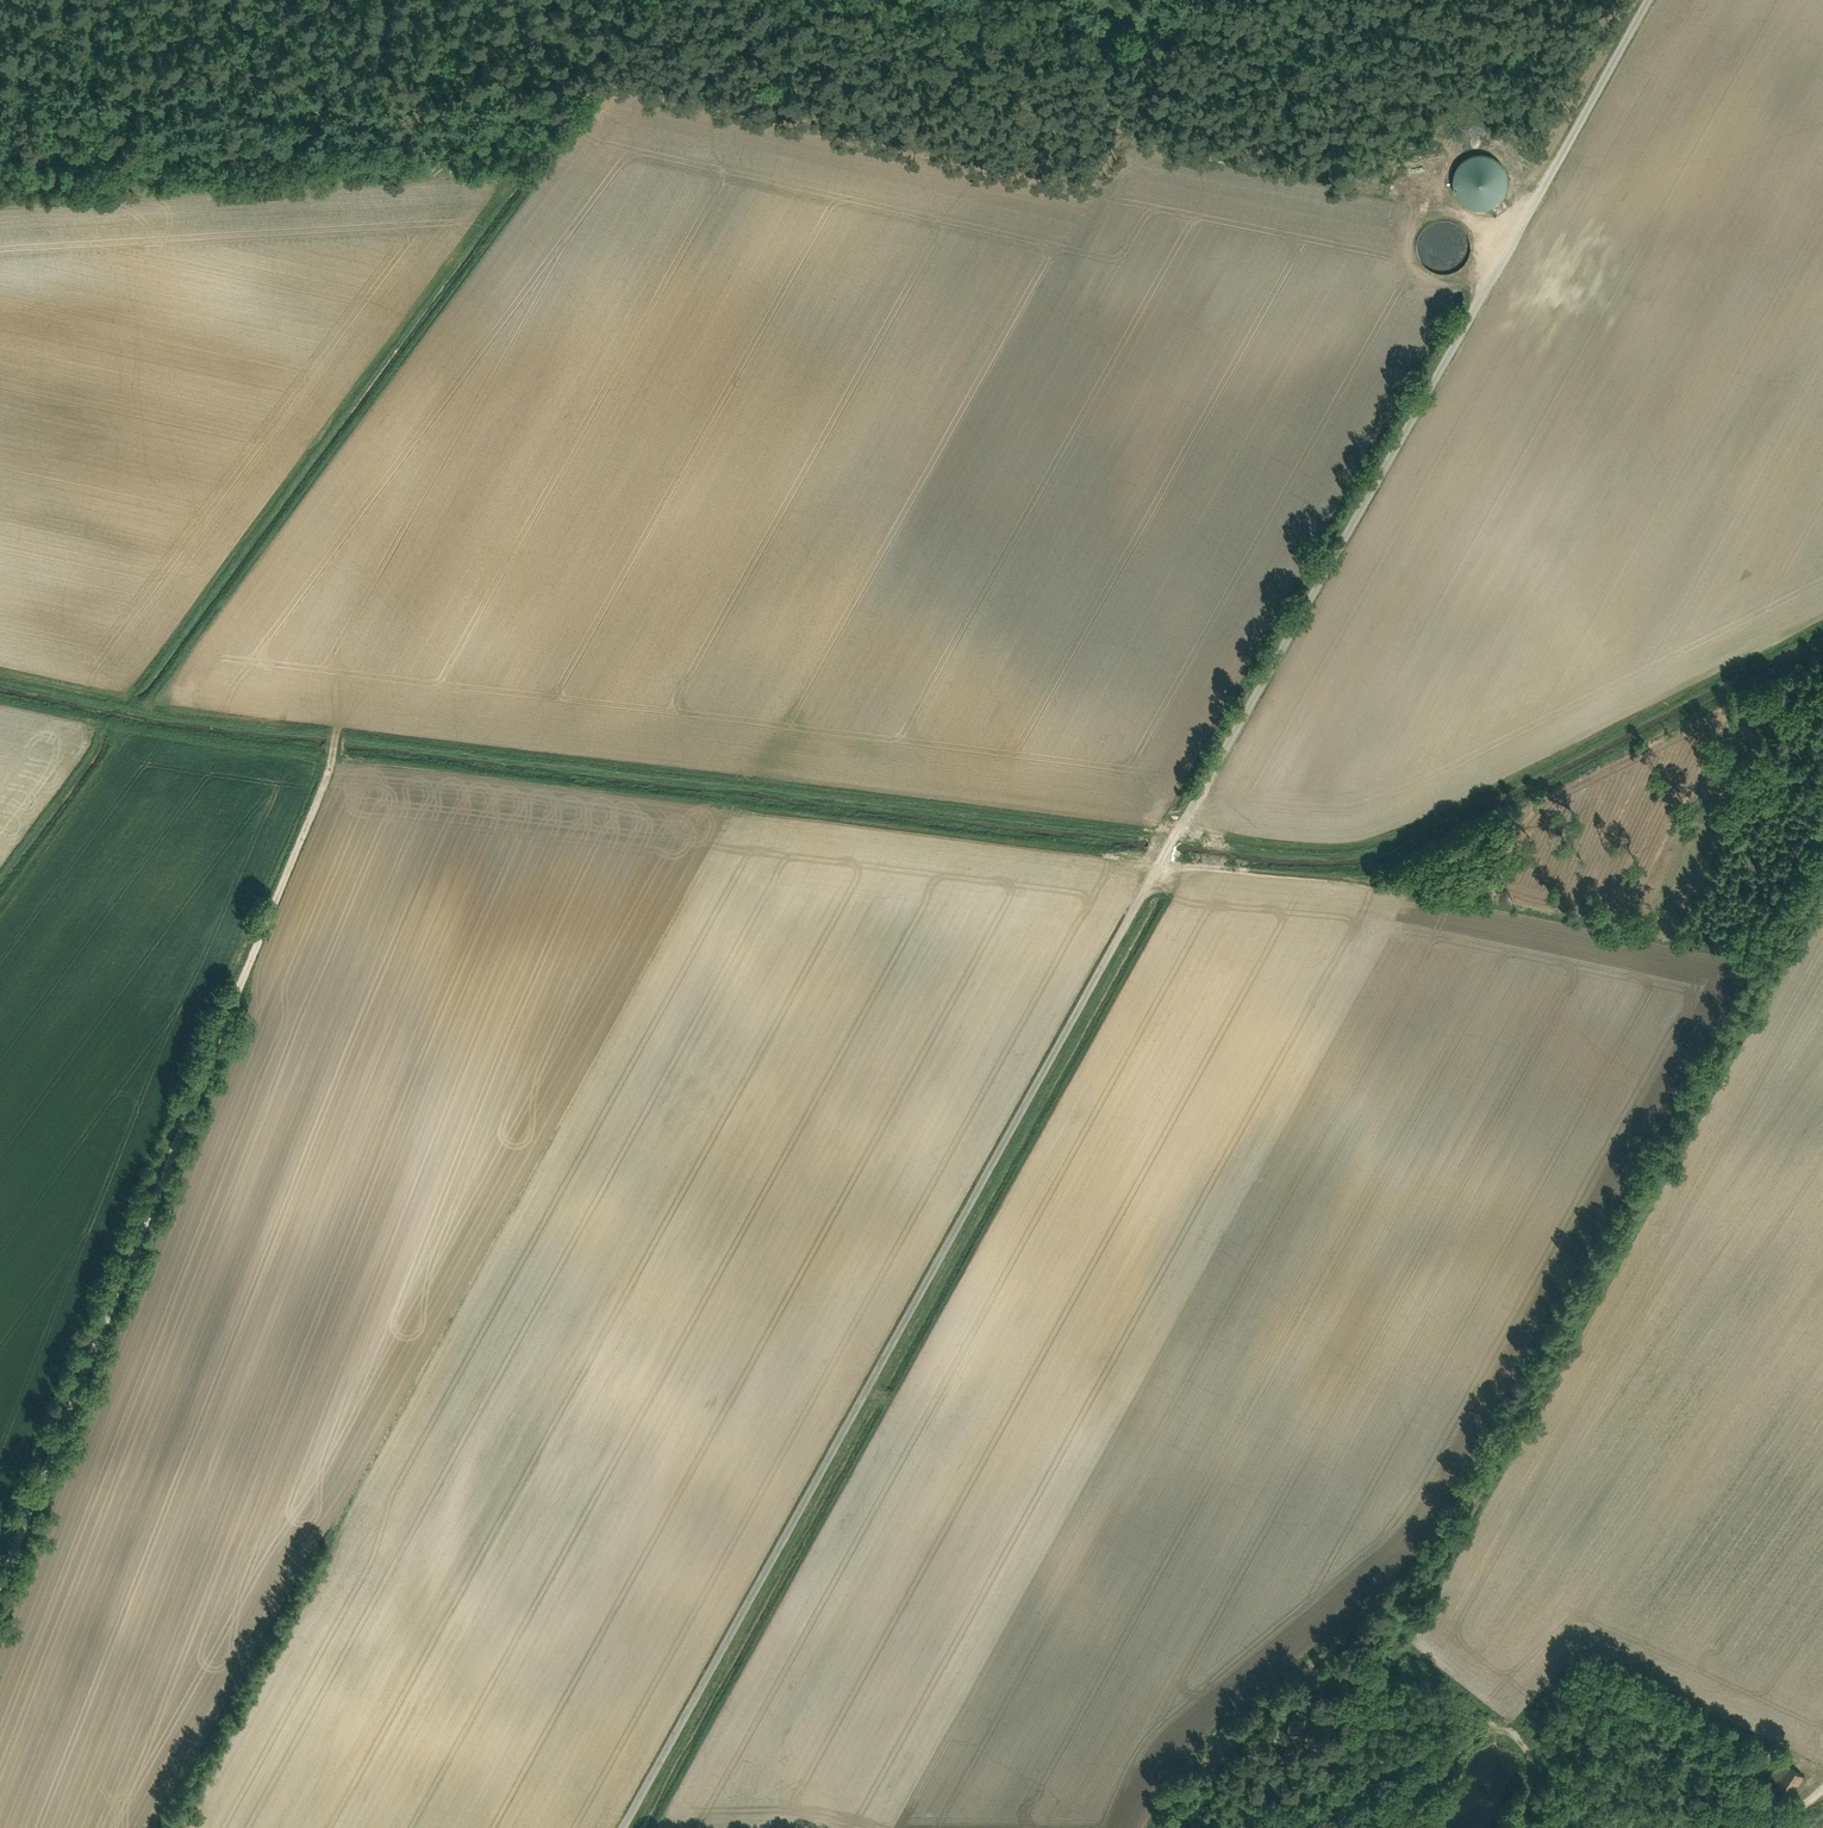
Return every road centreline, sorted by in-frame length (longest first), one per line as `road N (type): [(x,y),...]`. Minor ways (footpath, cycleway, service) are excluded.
road 1 (track): [(1648,0),(625,1827)]
road 2 (track): [(0,1591),(334,754),(336,729)]

